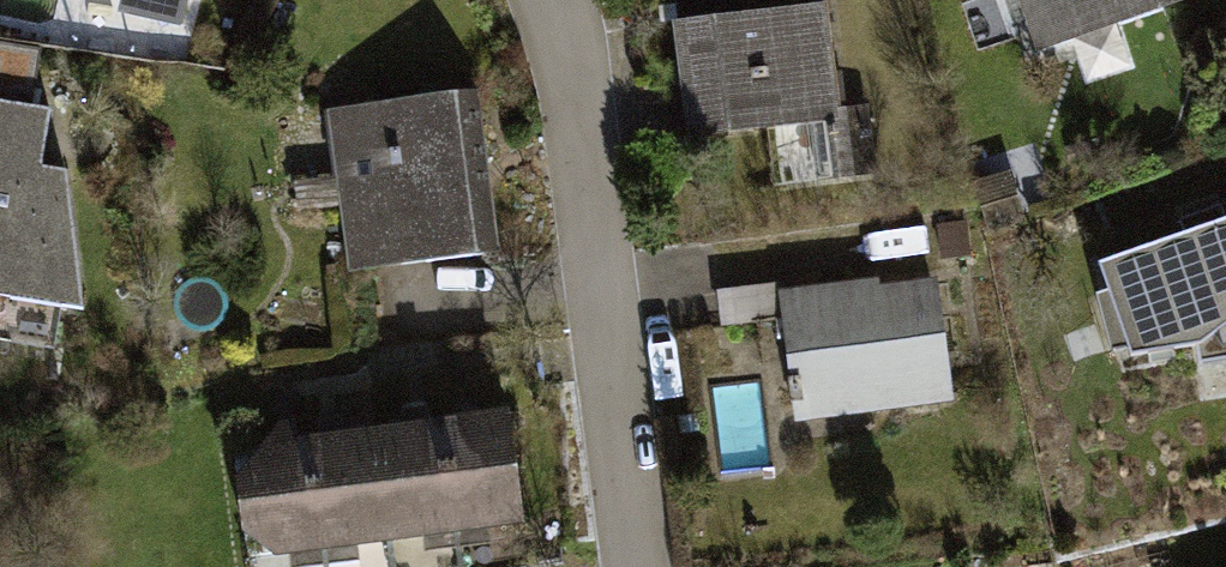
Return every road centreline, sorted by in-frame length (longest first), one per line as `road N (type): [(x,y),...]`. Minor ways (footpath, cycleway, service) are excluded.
road 1 (residential): [(557,0),(637,566)]

